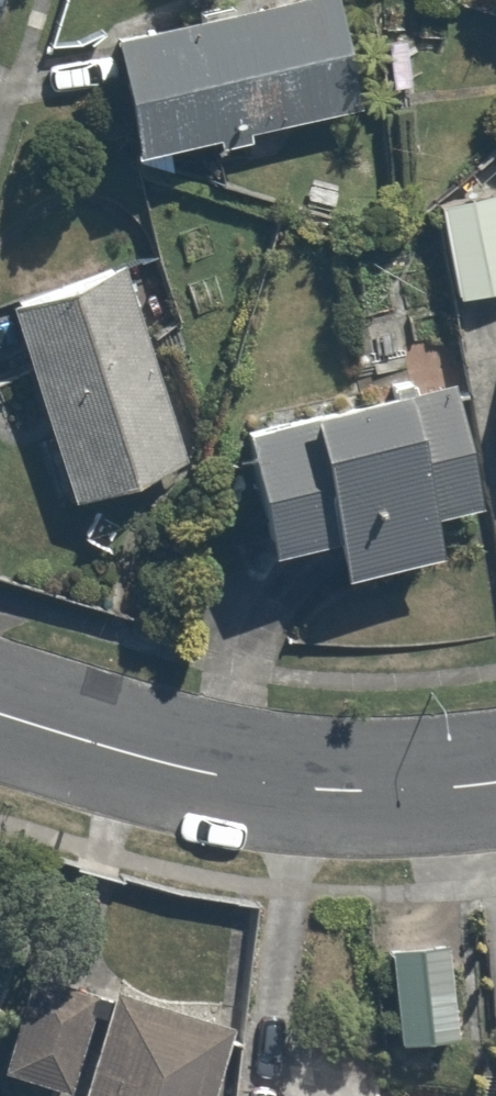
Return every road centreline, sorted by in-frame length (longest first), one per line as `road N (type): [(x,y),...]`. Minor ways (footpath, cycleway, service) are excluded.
road 1 (residential): [(495,802),(403,811),(292,804),(176,783),(0,731)]

